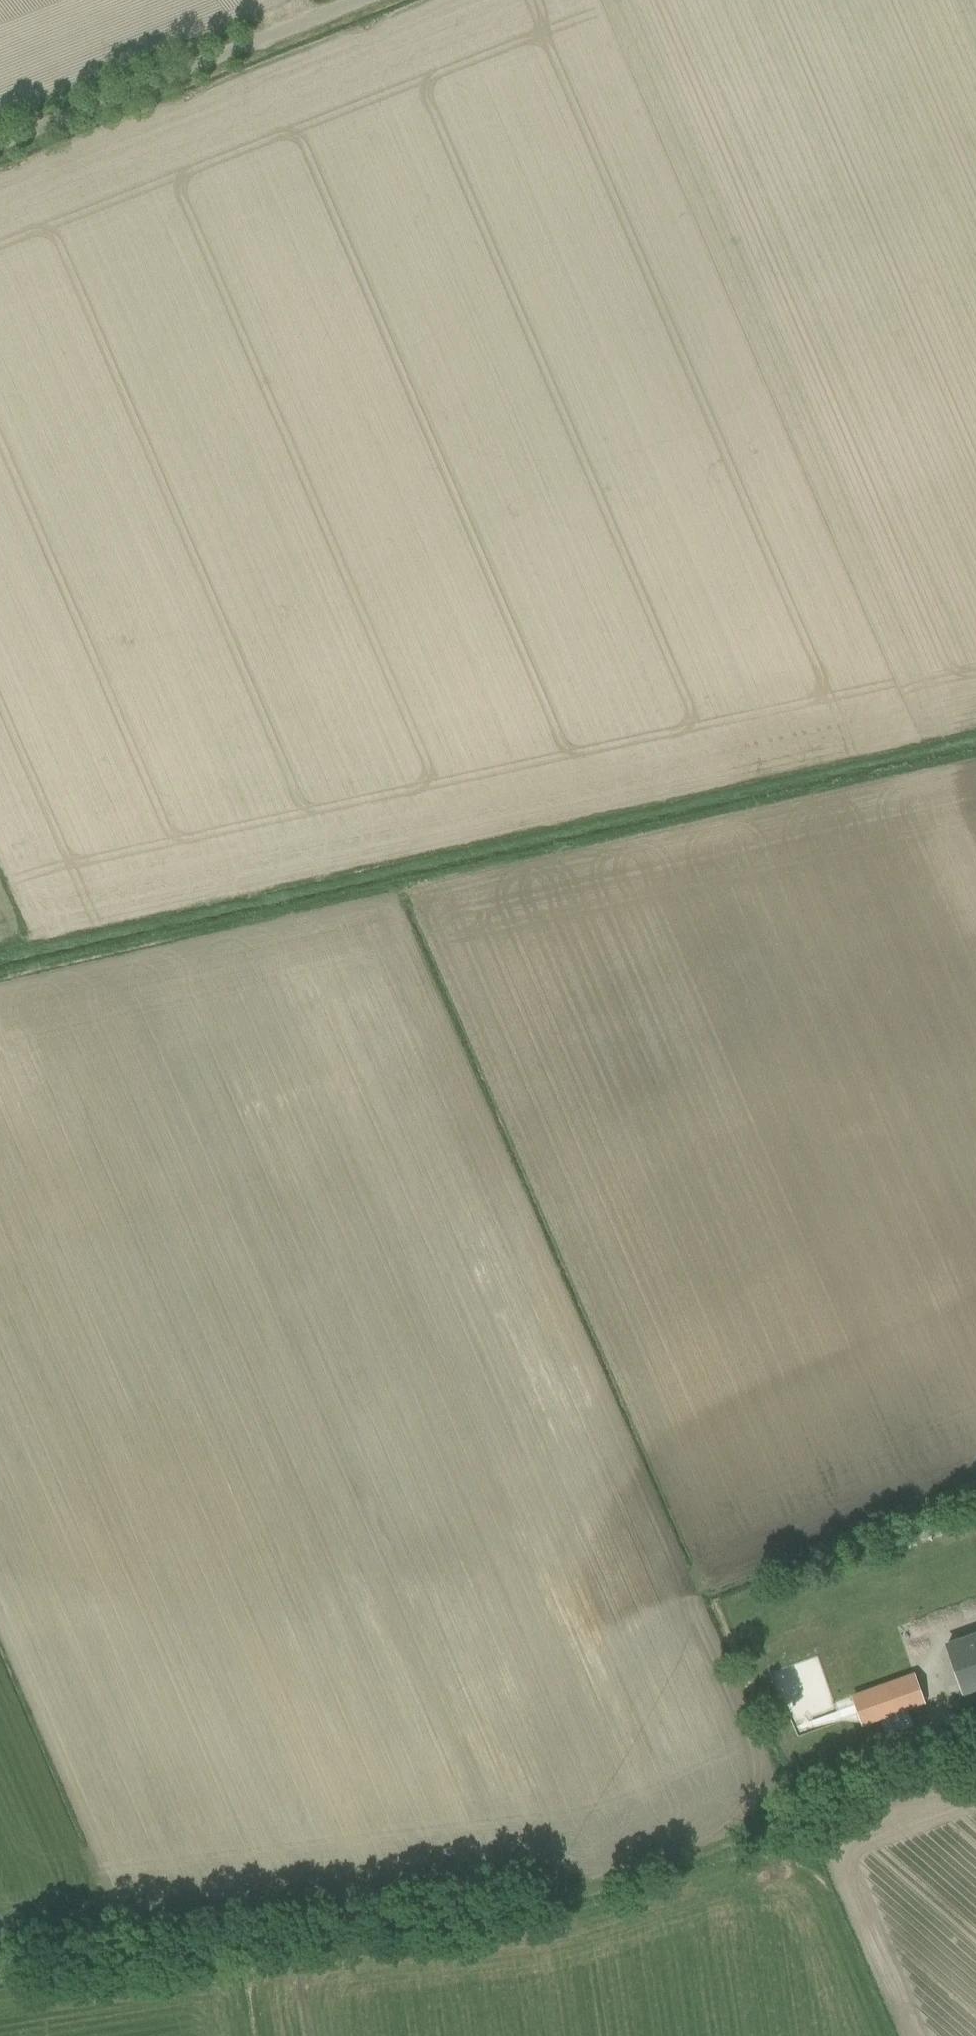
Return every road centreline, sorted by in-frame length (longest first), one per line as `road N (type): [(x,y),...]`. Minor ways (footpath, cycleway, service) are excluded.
road 1 (track): [(975,1750),(543,1907),(0,1973)]
road 2 (unclassified): [(0,130),(326,0)]

